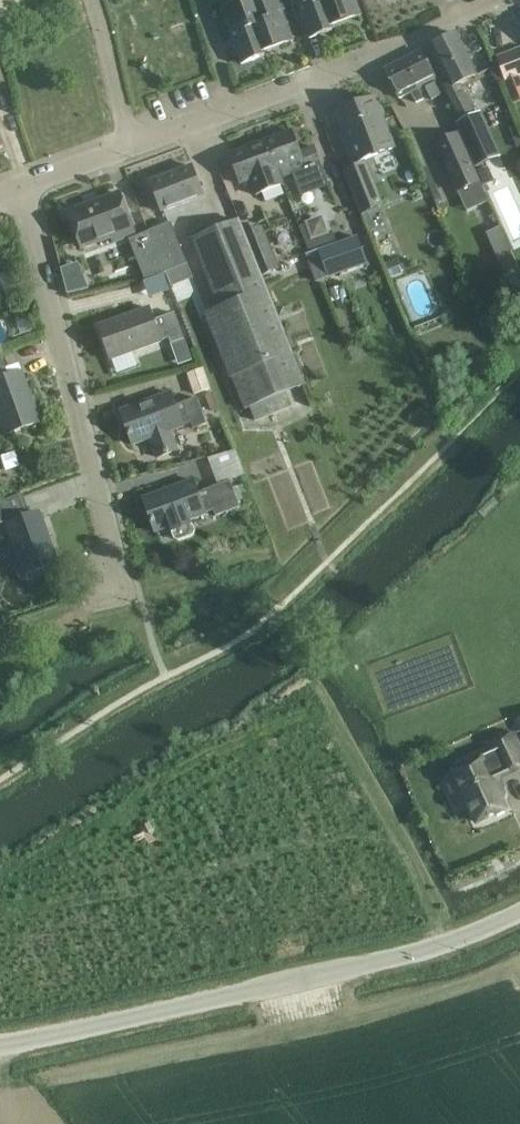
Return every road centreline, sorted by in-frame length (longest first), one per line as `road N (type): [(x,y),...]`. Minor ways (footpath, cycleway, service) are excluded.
road 1 (unclassified): [(0,1041),(221,1003),(476,936),(519,914)]
road 2 (residential): [(128,587),(21,188)]
road 3 (residential): [(131,142),(497,0)]
road 4 (residential): [(131,142),(89,0)]

